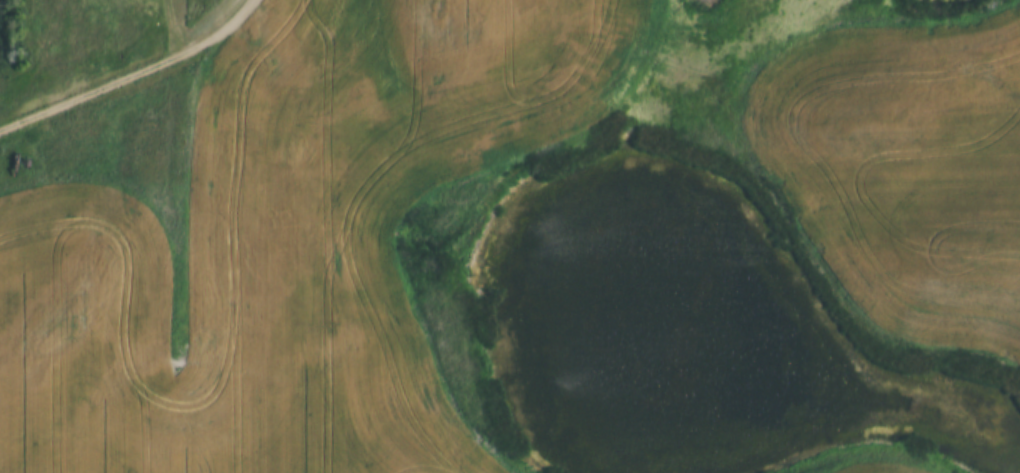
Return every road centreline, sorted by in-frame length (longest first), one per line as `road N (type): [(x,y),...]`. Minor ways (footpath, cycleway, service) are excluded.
road 1 (track): [(116,207),(124,170),(170,104),(176,0)]

